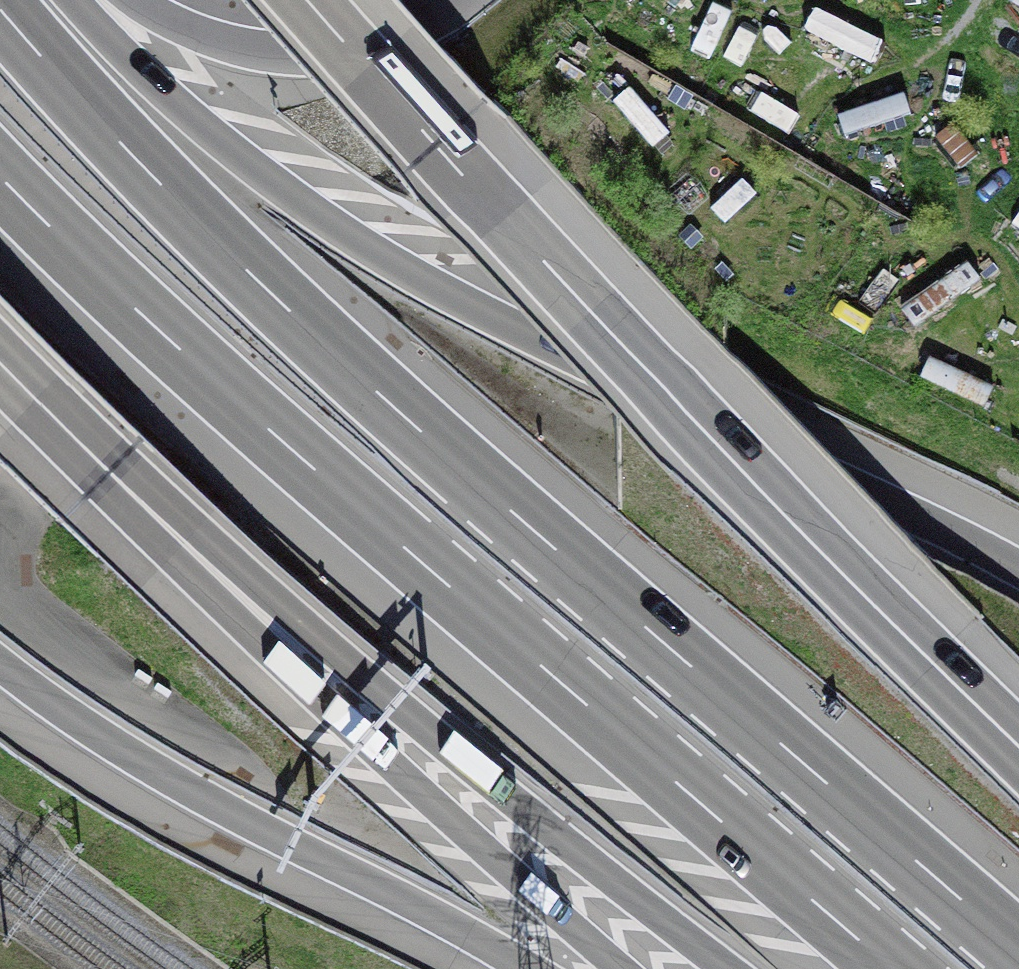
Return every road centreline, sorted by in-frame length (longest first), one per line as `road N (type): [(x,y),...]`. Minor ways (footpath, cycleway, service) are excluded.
road 1 (motorway): [(1018,950),(378,393),(125,148),(0,10)]
road 2 (motorway): [(0,175),(308,464),(893,968)]
road 3 (motorway): [(1018,569),(383,259),(208,132),(73,0)]
road 4 (motorway): [(141,504),(728,968)]
road 5 (motorway): [(779,511),(306,0)]
road 6 (motorway): [(141,504),(358,734),(621,968)]
road 7 (motorway): [(0,664),(204,798),(529,968)]
road 8 (motorway): [(1018,773),(862,620),(779,511)]
road 9 (motorway): [(451,0),(386,37),(291,52),(209,38),(136,0)]
road 10 (motorway): [(1018,725),(886,594),(779,511)]
road 11 (motorway): [(0,364),(141,504)]

